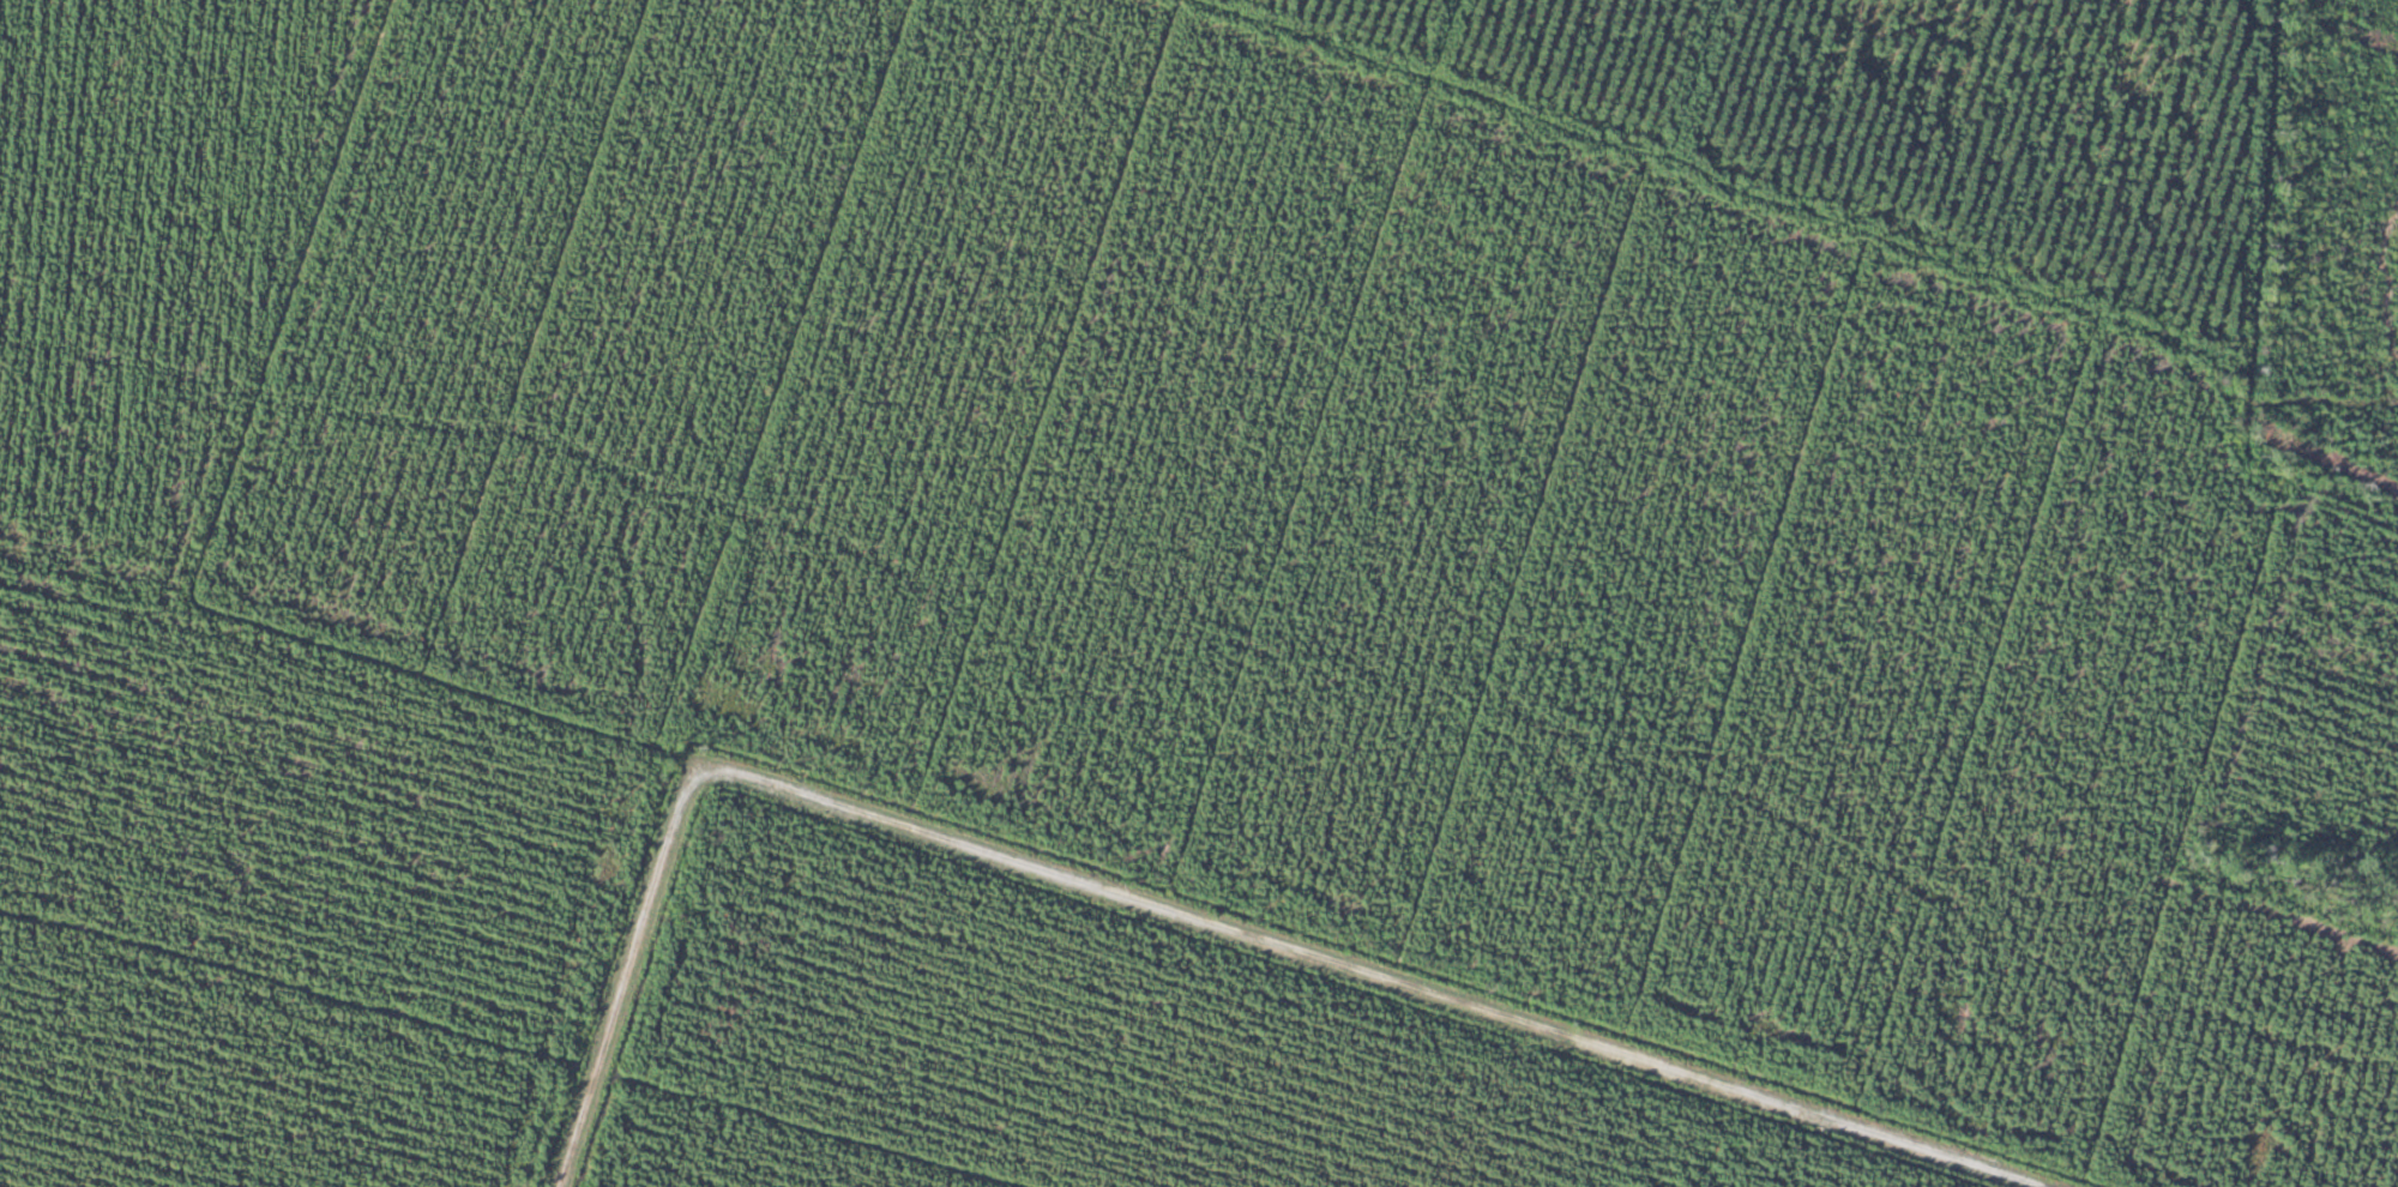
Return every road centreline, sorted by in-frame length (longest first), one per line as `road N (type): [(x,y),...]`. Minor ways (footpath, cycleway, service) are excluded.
road 1 (residential): [(577,1186),(725,751),(807,763),(2091,1186)]

